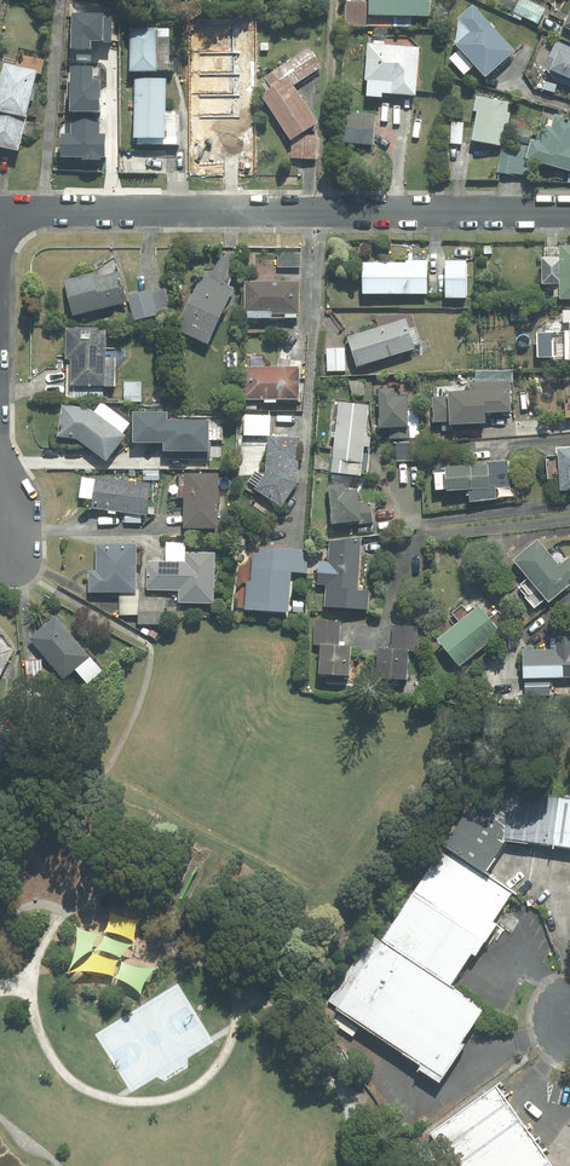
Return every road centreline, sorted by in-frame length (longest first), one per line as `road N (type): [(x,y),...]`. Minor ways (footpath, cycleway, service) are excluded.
road 1 (residential): [(0,212),(569,211)]

